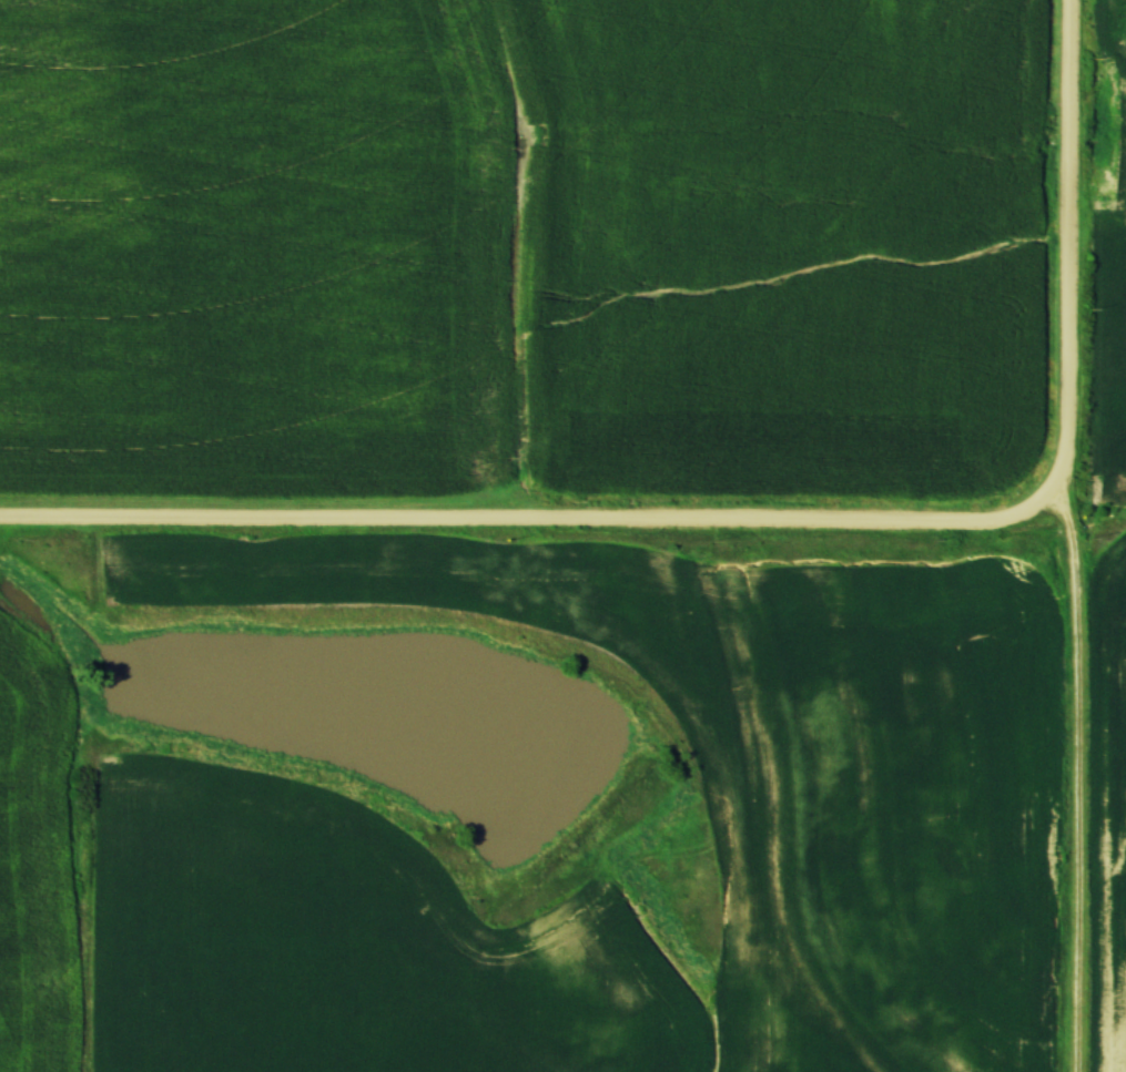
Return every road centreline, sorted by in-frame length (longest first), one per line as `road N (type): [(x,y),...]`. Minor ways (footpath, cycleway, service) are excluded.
road 1 (residential): [(0,515),(934,519),(1025,511)]
road 2 (residential): [(1025,511),(1054,500),(1069,436),(1072,0)]

